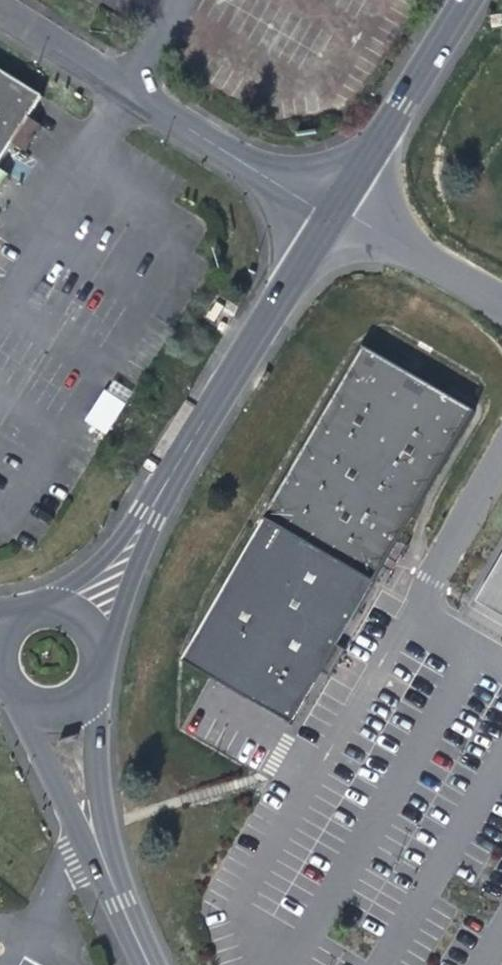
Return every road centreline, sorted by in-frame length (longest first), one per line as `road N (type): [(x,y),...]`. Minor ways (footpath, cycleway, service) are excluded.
road 1 (residential): [(0,5),(328,209)]
road 2 (unclassified): [(328,209),(143,516)]
road 3 (unclassified): [(461,0),(328,209)]
road 4 (unclassified): [(86,818),(152,964)]
road 5 (unclassified): [(97,656),(143,516)]
road 6 (unclassified): [(86,818),(95,671)]
road 7 (unclassified): [(18,697),(86,818)]
road 8 (unclassified): [(143,516),(55,609)]

